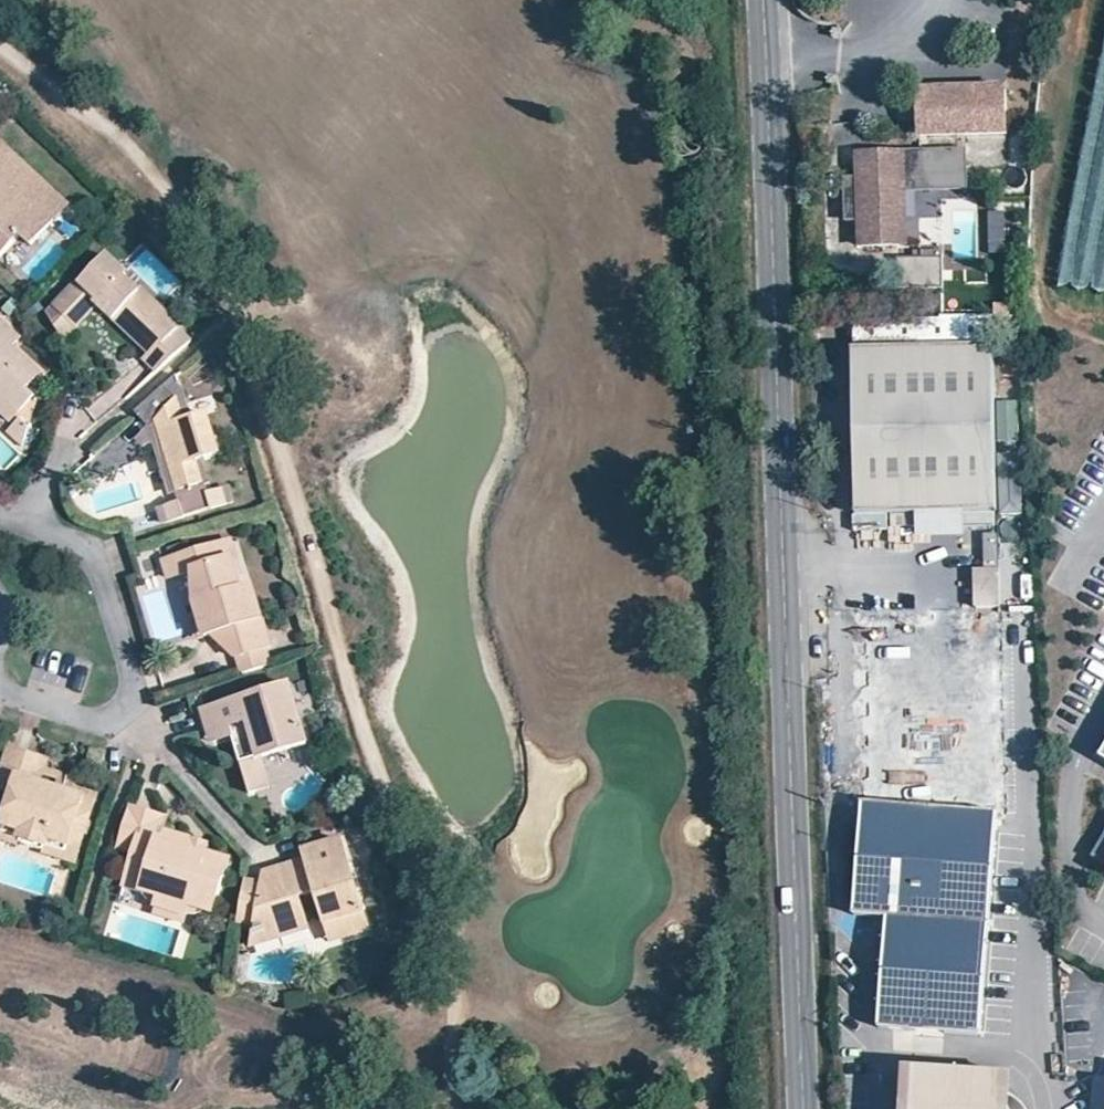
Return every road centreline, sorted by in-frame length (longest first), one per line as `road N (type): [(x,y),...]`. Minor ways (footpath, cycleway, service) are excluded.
road 1 (tertiary): [(805,1108),(763,0)]
road 2 (residential): [(0,515),(67,540),(88,560),(124,695),(111,709),(90,713),(0,682)]

